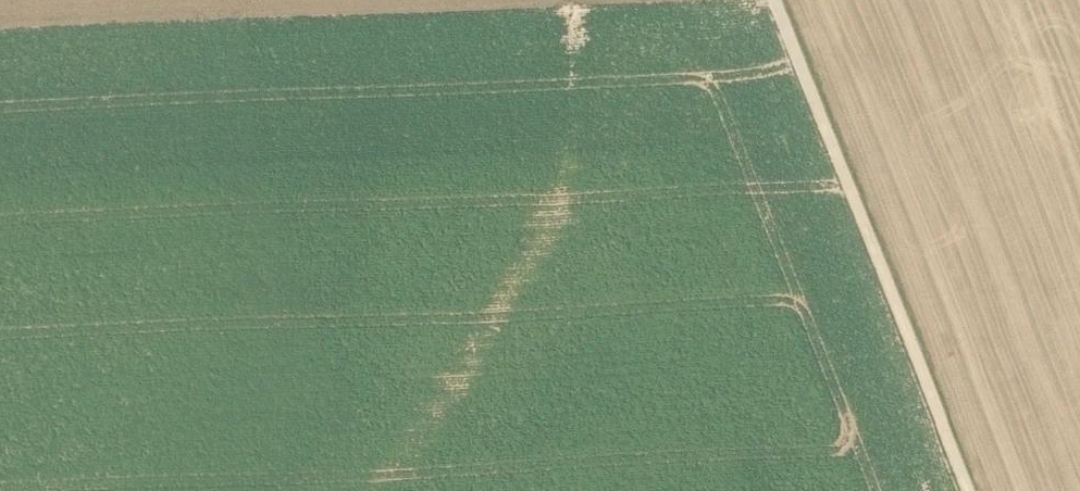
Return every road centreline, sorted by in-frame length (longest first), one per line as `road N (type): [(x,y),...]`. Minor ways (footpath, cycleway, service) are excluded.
road 1 (unclassified): [(774,0),(966,490)]

